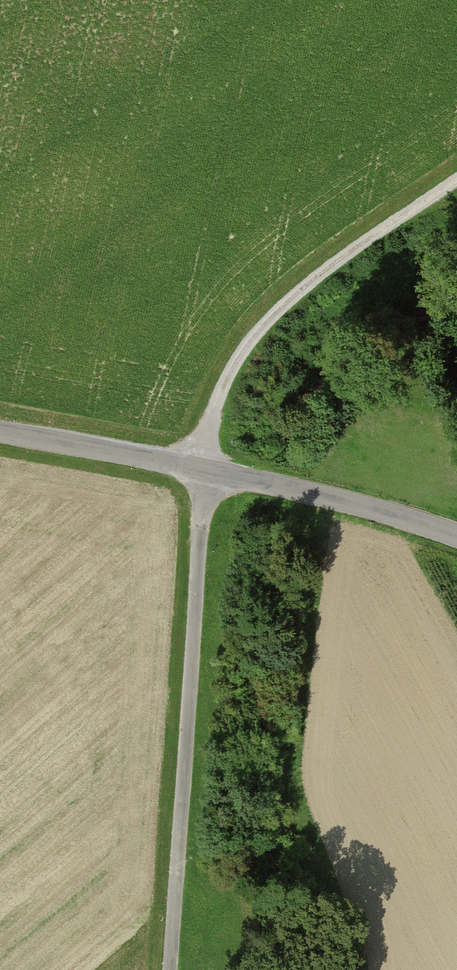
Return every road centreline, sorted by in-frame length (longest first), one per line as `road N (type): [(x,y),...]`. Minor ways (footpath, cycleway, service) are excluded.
road 1 (track): [(172,969),(203,468),(214,421),(239,366),(294,299),(456,174)]
road 2 (unclassified): [(0,431),(203,468),(456,535)]

